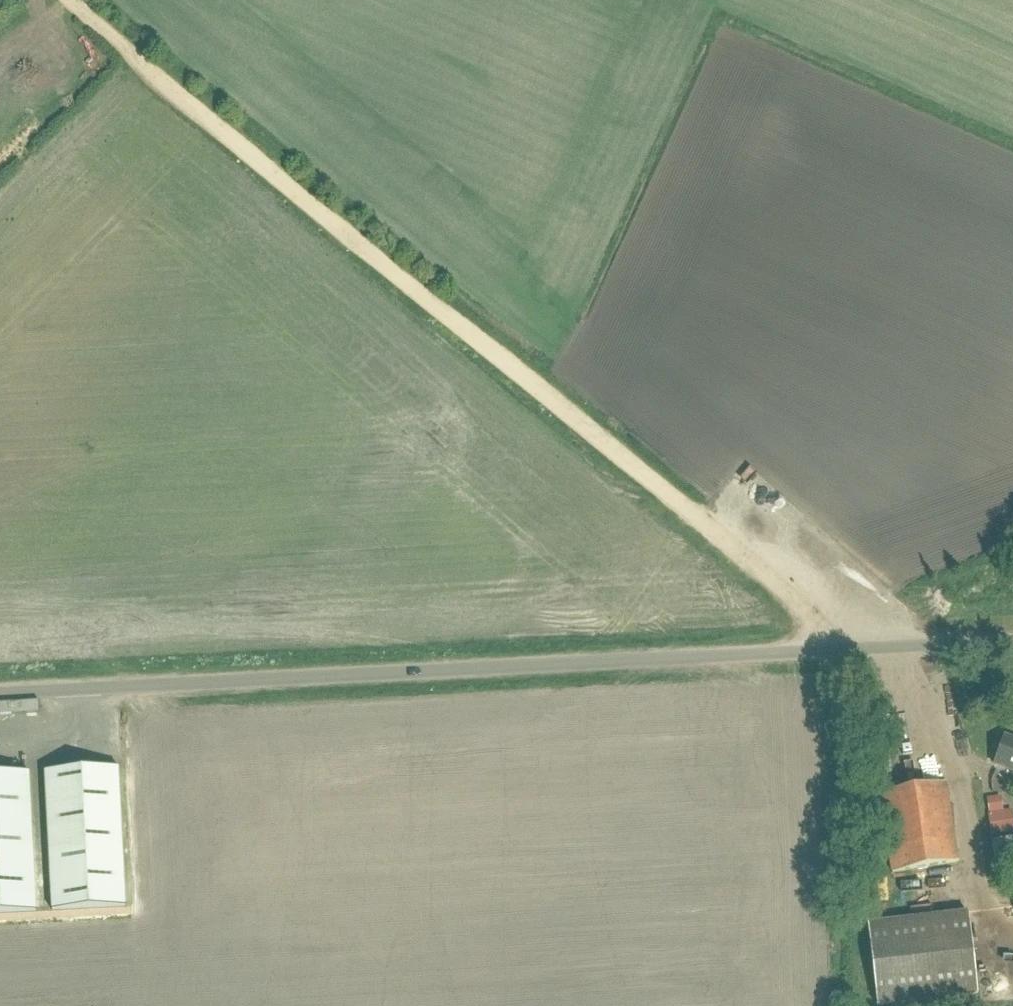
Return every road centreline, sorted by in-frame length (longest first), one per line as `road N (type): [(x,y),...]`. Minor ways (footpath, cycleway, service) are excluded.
road 1 (unclassified): [(1012,641),(0,696)]
road 2 (track): [(821,651),(796,600),(74,0)]

